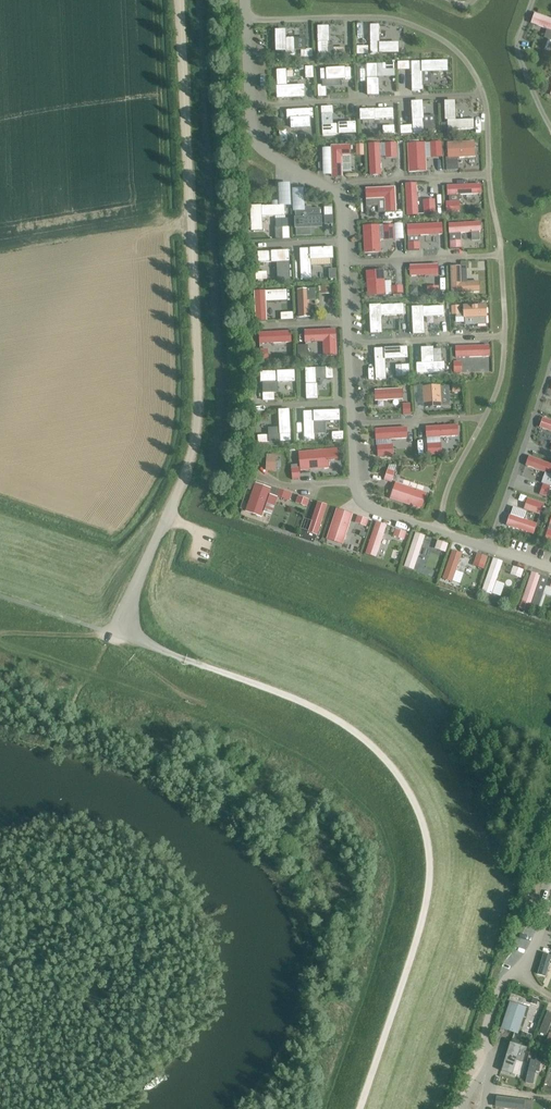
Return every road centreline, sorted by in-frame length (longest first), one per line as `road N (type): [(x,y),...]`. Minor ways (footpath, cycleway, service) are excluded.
road 1 (track): [(360,1108),(428,894),(431,856),(407,787),(391,763),(327,713),(112,632)]
road 2 (unclassified): [(112,632),(184,477),(198,405),(181,0)]

